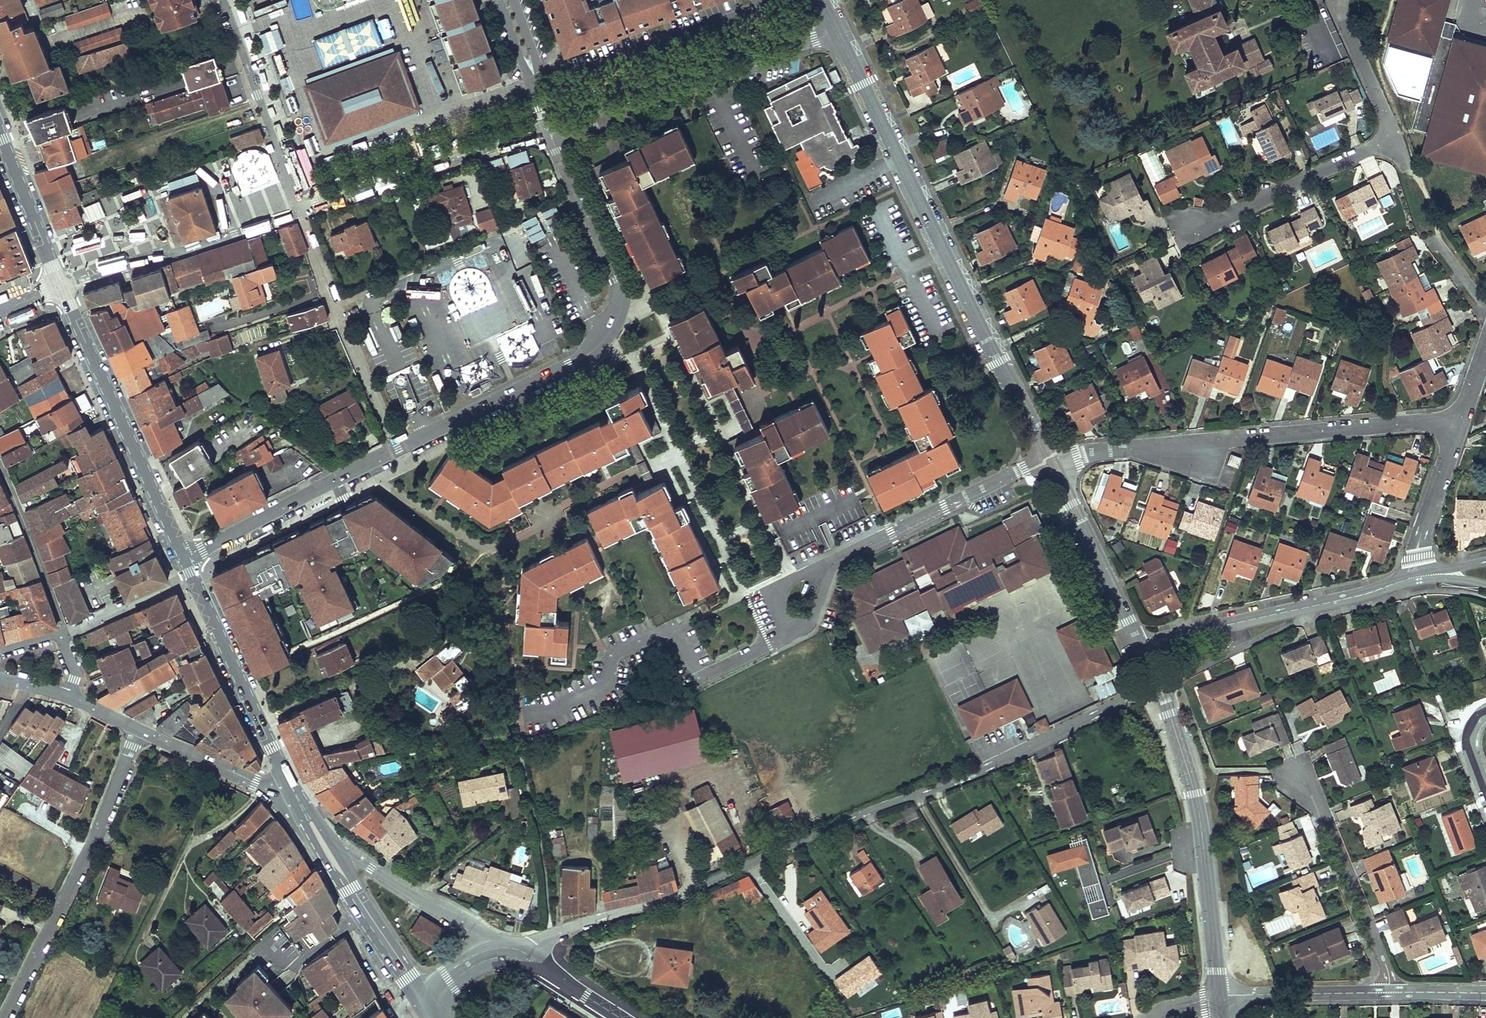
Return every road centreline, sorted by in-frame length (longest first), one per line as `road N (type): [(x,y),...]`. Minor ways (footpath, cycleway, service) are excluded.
road 1 (tertiary): [(837,32),(1053,460)]
road 2 (residential): [(1053,460),(1107,447),(1461,414)]
road 3 (residential): [(1189,228),(1383,139),(1388,117),(1340,0)]
road 4 (tertiary): [(1161,684),(1194,794),(1219,998)]
road 5 (residential): [(837,32),(549,127)]
road 6 (primary): [(63,289),(184,557)]
road 7 (residential): [(977,773),(711,882)]
road 8 (residential): [(1410,581),(1139,650)]
road 9 (residential): [(549,127),(300,207)]
road 10 (residential): [(300,207),(397,448)]
road 11 (residential): [(549,127),(623,293),(610,334),(585,357)]
road 12 (residential): [(1053,460),(944,504),(823,571)]
road 13 (primary): [(184,557),(291,784)]
road 14 (residential): [(300,207),(63,289)]
road 15 (residential): [(184,557),(397,448)]
road 16 (residential): [(1391,994),(1331,823),(1299,777)]
road 17 (residential): [(300,207),(224,0)]
road 18 (residential): [(397,448),(585,357)]
road 19 (tertiary): [(1053,460),(1139,650)]
road 20 (residential): [(977,773),(1161,684)]
road 21 (residential): [(528,963),(556,933),(711,882)]
road 22 (tertiary): [(502,956),(376,871),(331,857)]
road 23 (residential): [(61,904),(139,730)]
road 24 (residential): [(1410,581),(1461,414)]
road 25 (residential): [(1219,998),(1391,994)]
road 26 (primary): [(0,130),(63,289)]
road 27 (primary): [(331,857),(422,1001)]
road 28 (residential): [(823,571),(791,578),(770,599),(781,636),(809,622),(822,591)]
road 29 (residential): [(291,784),(273,789),(139,730)]
road 30 (residential): [(69,696),(75,671),(64,632),(0,650)]
road 31 (residential): [(3,1017),(61,904)]

